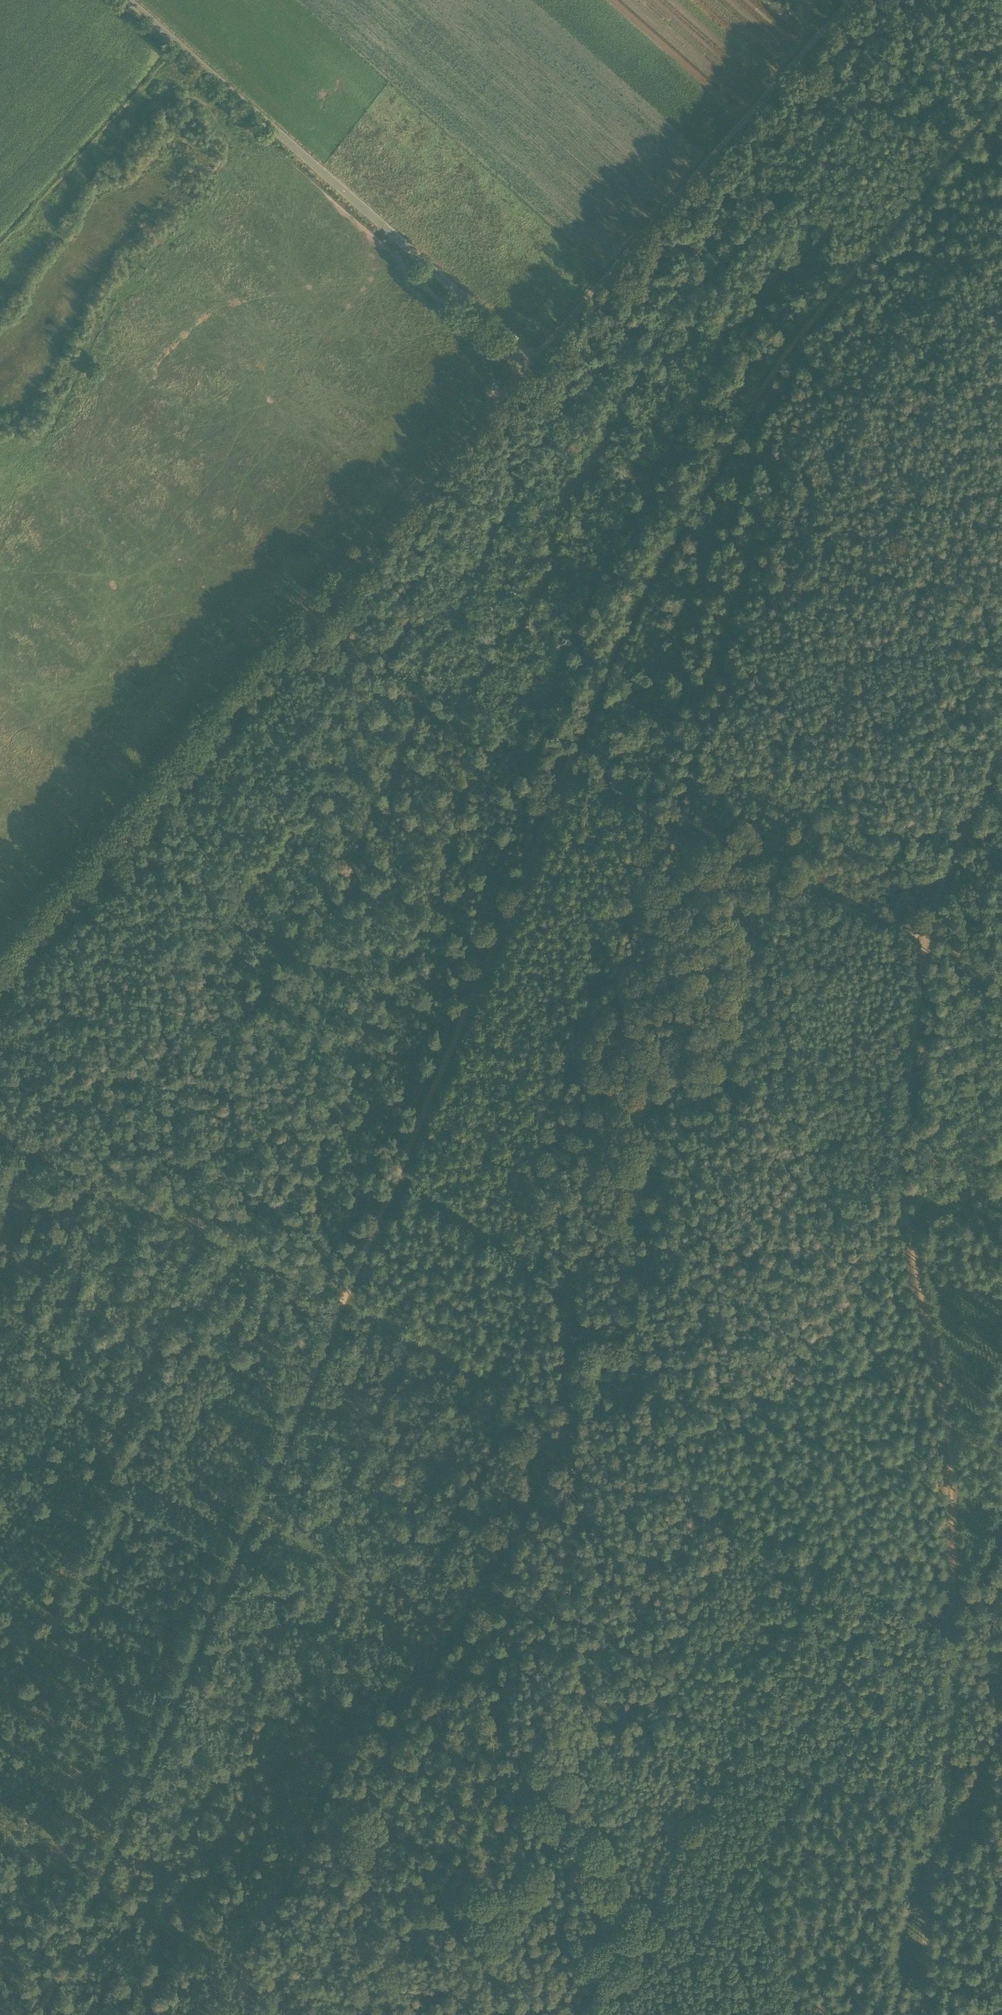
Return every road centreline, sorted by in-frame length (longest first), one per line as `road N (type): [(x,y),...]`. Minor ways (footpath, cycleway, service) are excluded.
road 1 (track): [(564,763),(30,2014)]
road 2 (track): [(925,2014),(962,1662),(952,1405),(898,1169),(921,922)]
road 3 (track): [(1001,85),(766,376),(627,616),(564,763)]
road 4 (track): [(533,360),(0,966)]
road 5 (unclassified): [(533,360),(131,0)]
road 6 (track): [(601,2014),(825,1538)]
road 7 (track): [(851,0),(533,360)]
road 8 (track): [(614,1422),(958,1612)]
road 9 (track): [(1001,726),(921,922)]
road 10 (track): [(170,1693),(0,1606)]

